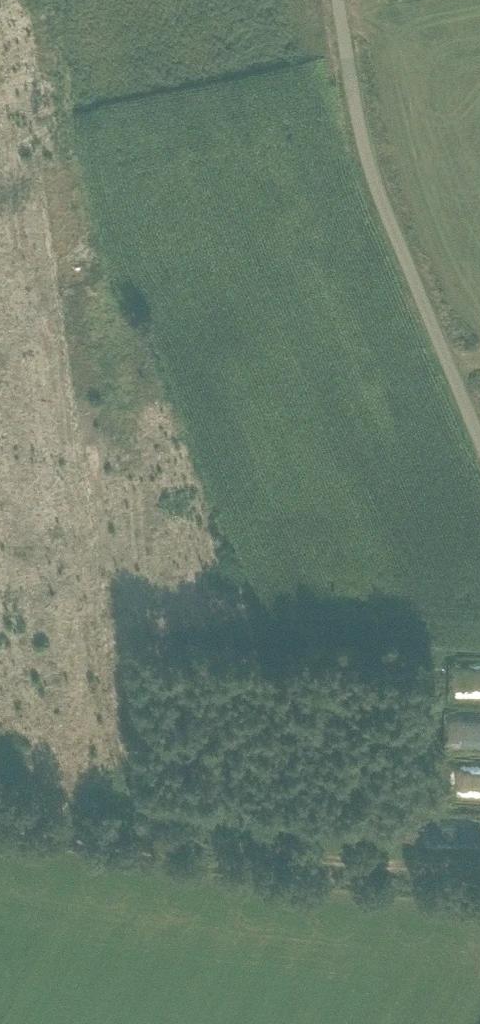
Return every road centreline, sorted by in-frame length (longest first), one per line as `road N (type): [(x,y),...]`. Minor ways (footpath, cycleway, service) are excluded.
road 1 (track): [(0,801),(479,869)]
road 2 (unclassified): [(479,421),(396,218),(346,0)]

